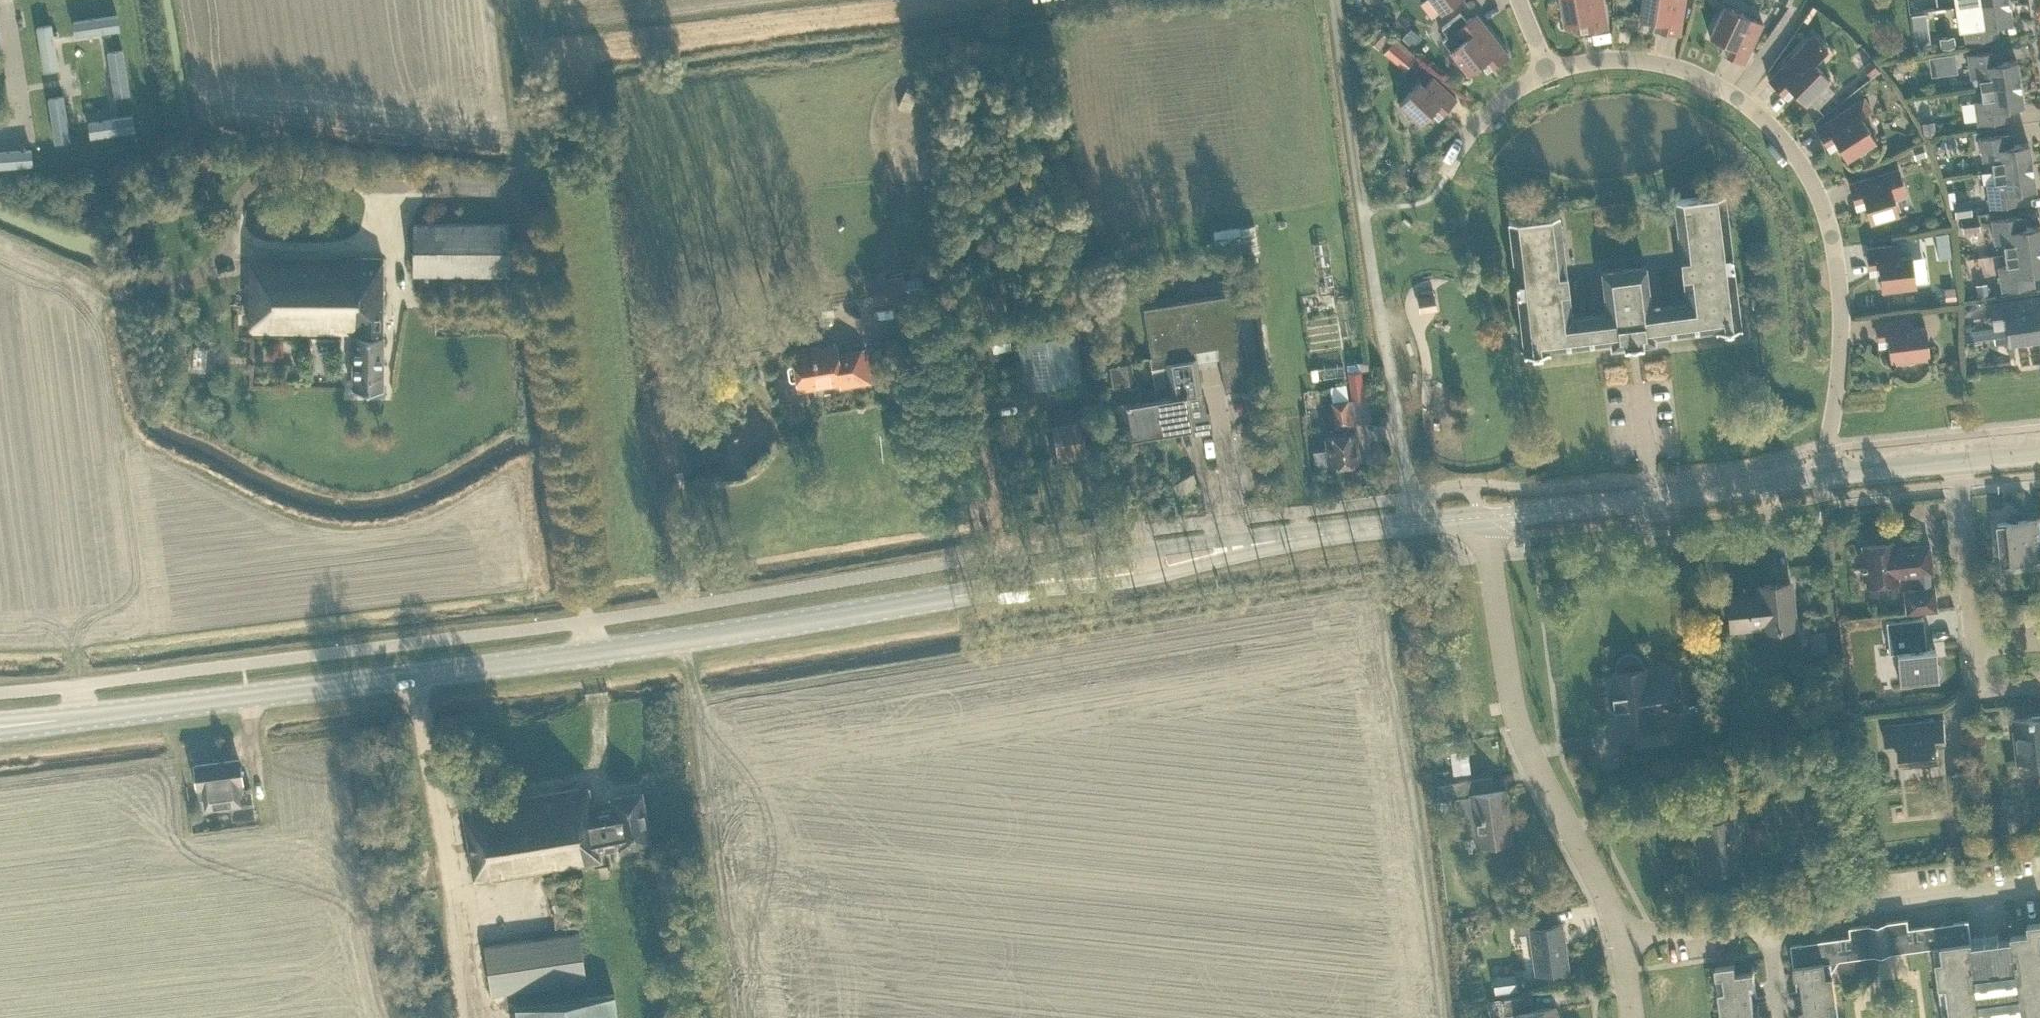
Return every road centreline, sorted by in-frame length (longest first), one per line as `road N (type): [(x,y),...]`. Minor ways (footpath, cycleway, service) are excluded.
road 1 (primary): [(14,724),(593,652),(1025,584)]
road 2 (residential): [(1828,477),(1839,297),(1807,176),(1737,98),(1664,66),(1612,61),(1546,69)]
road 3 (unclassified): [(1333,0),(1410,524)]
road 4 (residential): [(1619,937),(1517,725),(1486,517)]
road 5 (primary): [(1486,517),(1828,477)]
road 6 (residential): [(1767,918),(2038,883)]
road 7 (primary): [(1025,584),(1150,577),(1269,541)]
road 8 (primary): [(1269,541),(1146,550),(1025,584)]
road 9 (residential): [(1956,463),(1971,636)]
road 10 (track): [(524,165),(505,0)]
road 11 (residential): [(1546,69),(1469,132),(1444,177)]
road 12 (residential): [(1619,937),(1767,918)]
road 13 (primary): [(1269,541),(1410,524)]
road 14 (primary): [(1828,477),(1956,463)]

